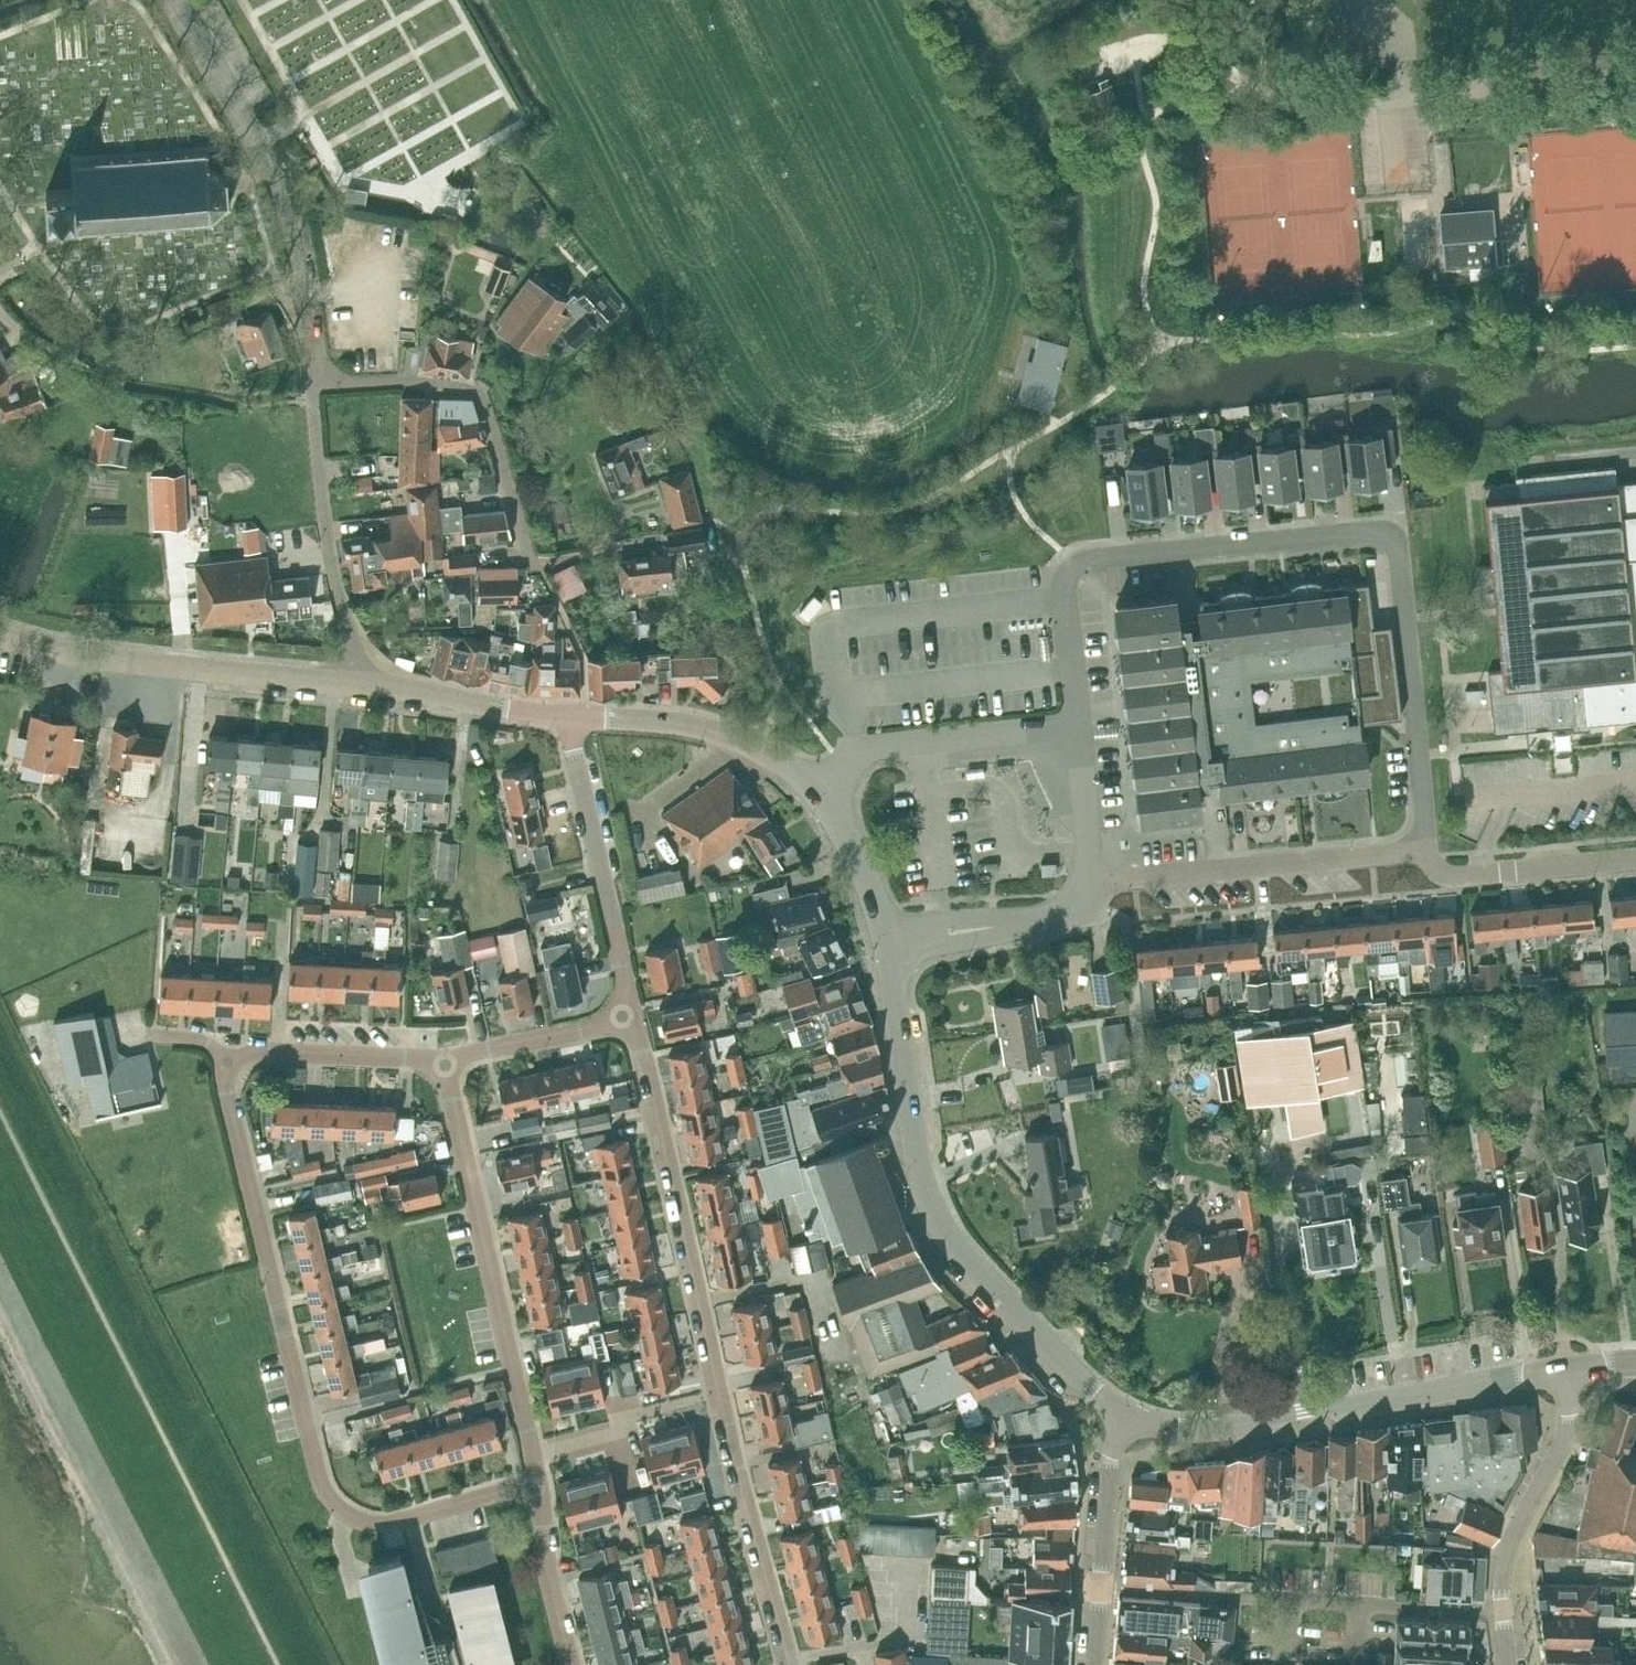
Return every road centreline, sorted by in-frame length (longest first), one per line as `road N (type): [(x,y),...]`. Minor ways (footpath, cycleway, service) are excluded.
road 1 (residential): [(1426,849),(1393,529),(1073,568),(1067,600),(1080,735)]
road 2 (residential): [(530,1482),(382,1523),(335,1503),(322,1482),(223,1054)]
road 3 (tertiary): [(1129,1419),(990,1284),(933,1204),(913,1151),(891,944)]
road 4 (tertiary): [(1129,1419),(1206,1434),(1567,1369)]
road 5 (unclassified): [(310,390),(291,224),(176,0)]
road 6 (residential): [(1101,1587),(1503,1612)]
road 7 (residential): [(534,1453),(446,1064)]
road 8 (residential): [(721,1399),(633,1017)]
road 9 (residential): [(1248,87),(1286,104),(1635,73)]
road 10 (tertiary): [(363,683),(94,655),(0,633)]
road 11 (residential): [(533,564),(478,392),(397,381),(310,390)]
road 12 (residential): [(1091,883),(1426,849)]
road 13 (residential): [(363,683),(339,594),(310,390)]
road 14 (residential): [(793,1664),(721,1399)]
road 15 (residential): [(1080,735),(865,756),(818,790)]
road 16 (tertiary): [(818,790),(741,740),(564,713)]
road 17 (unclassified): [(1503,1612),(1508,1562),(1574,1422),(1567,1369)]
road 18 (residential): [(446,1064),(223,1054)]
road 19 (residential): [(1426,849),(1452,875),(1472,876),(1635,860)]
road 20 (residential): [(891,944),(1070,915),(1091,883)]
road 21 (tertiary): [(564,713),(363,683)]
road 22 (residential): [(534,1453),(721,1399)]
road 23 (residential): [(446,1064),(633,1017)]
road 24 (residential): [(574,1664),(530,1482)]
road 25 (residential): [(606,889),(564,713)]
road 26 (tertiary): [(891,944),(849,833),(818,790)]
road 27 (residential): [(1129,1419),(1111,1471),(1101,1587)]
road 28 (residential): [(1091,883),(1080,735)]
road 29 (residential): [(633,1017),(606,889)]
road 30 (residential): [(0,312),(106,376)]

